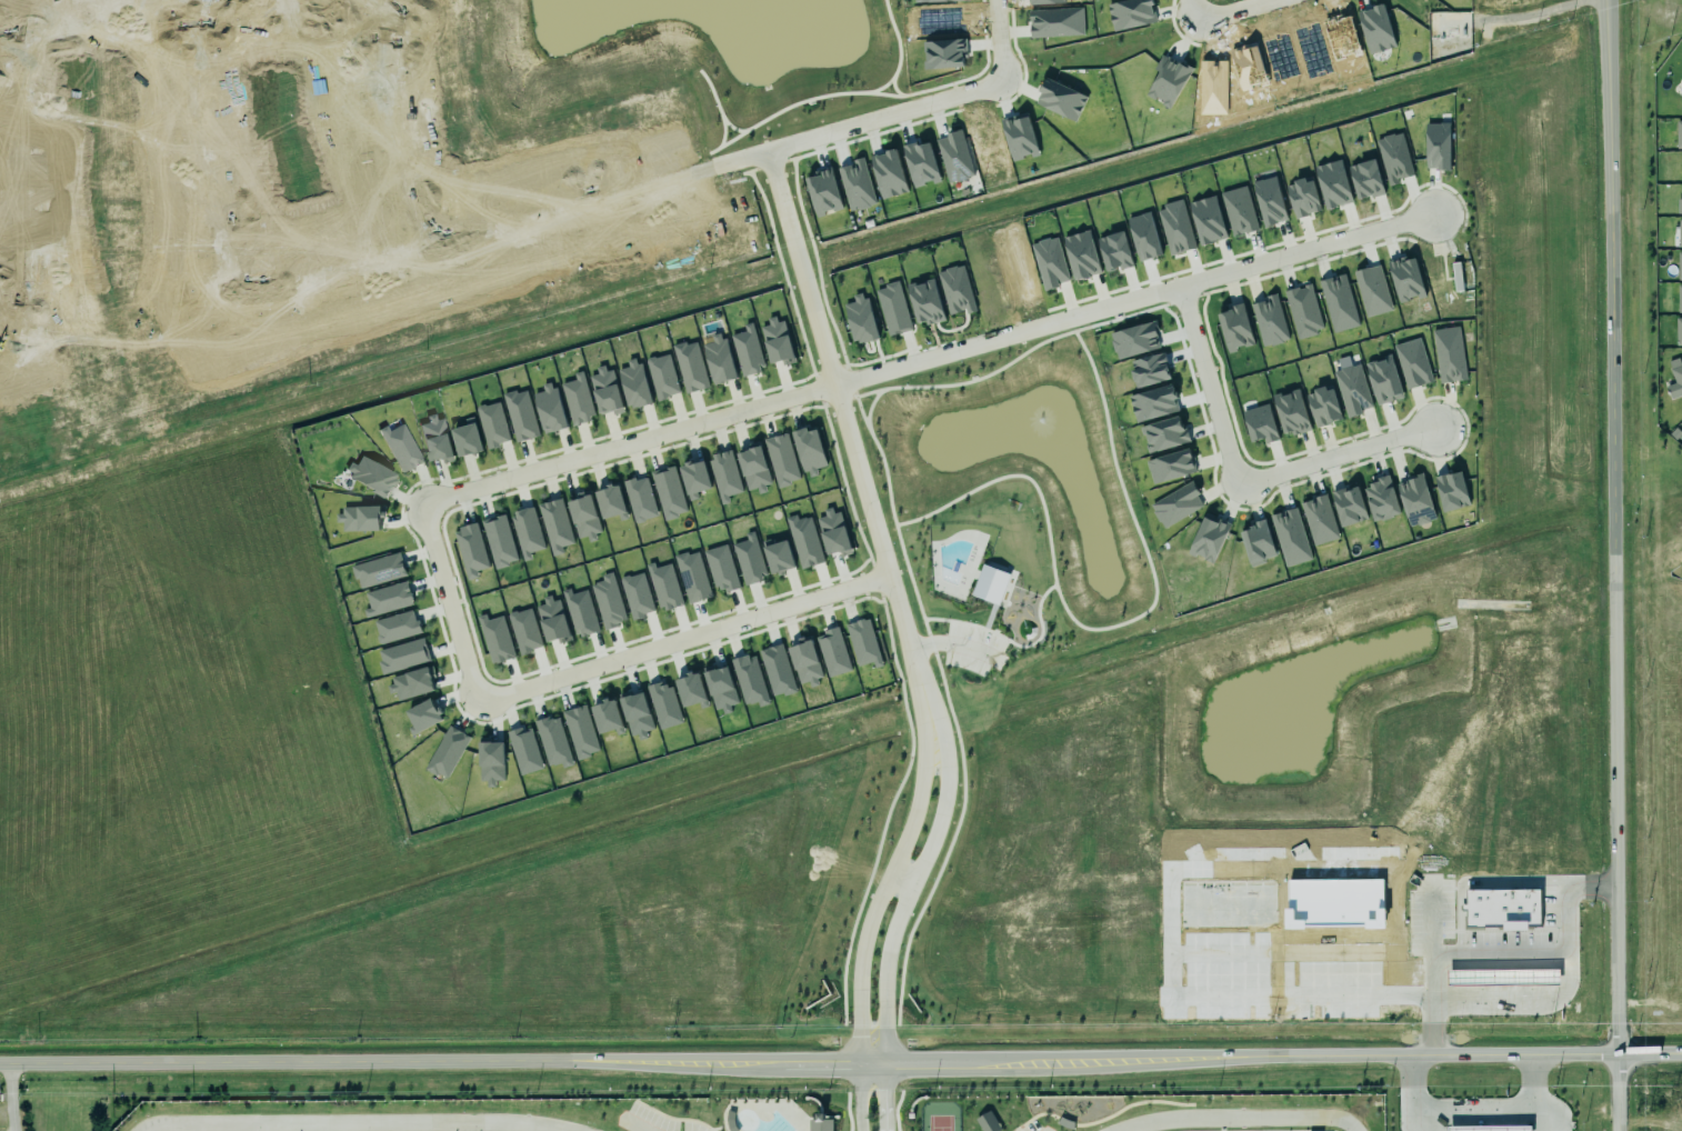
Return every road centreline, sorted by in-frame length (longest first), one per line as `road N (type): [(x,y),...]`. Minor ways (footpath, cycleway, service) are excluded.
road 1 (residential): [(869,1057),(882,913),(929,800),(920,701),(825,388),(422,508),(429,566),(472,700),(499,699),(883,582)]
road 2 (secondary): [(0,1067),(1681,1054)]
road 3 (tertiary): [(1605,0),(1615,1130)]
road 4 (residential): [(825,388),(1426,217)]
road 5 (residential): [(825,388),(760,157),(1011,79),(1003,0)]
road 6 (residential): [(420,252),(247,301),(229,297),(191,102),(190,0)]
road 7 (residential): [(143,1130),(163,1123),(502,1122),(567,1130)]
road 8 (residential): [(1170,290),(1231,488),(1424,433)]
road 9 (residential): [(760,157),(420,252)]
road 10 (residential): [(376,0),(384,106),(420,252)]
road 11 (residential): [(1114,1130),(1184,1118),(1326,1117),(1351,1125)]

